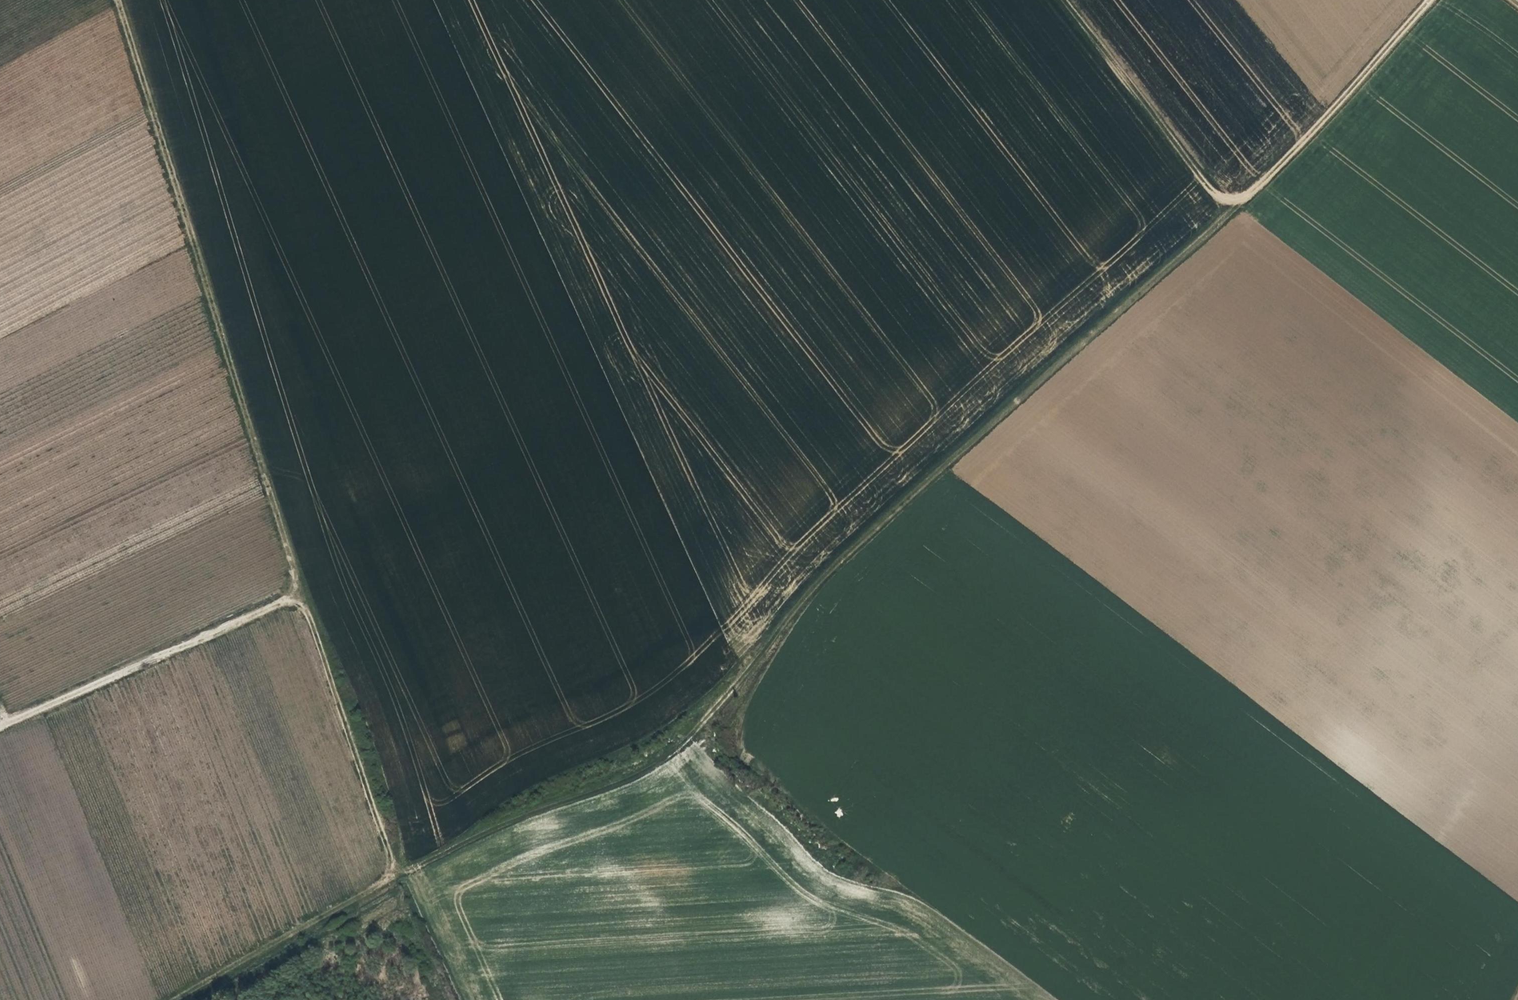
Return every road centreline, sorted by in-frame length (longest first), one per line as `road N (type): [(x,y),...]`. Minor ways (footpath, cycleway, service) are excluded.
road 1 (track): [(178,999),(398,874),(535,807),(657,762),(704,721),(867,537),(1229,212)]
road 2 (track): [(119,0),(398,874)]
road 3 (track): [(1062,0),(1229,212),(1433,0)]
road 4 (track): [(305,596),(0,729)]

